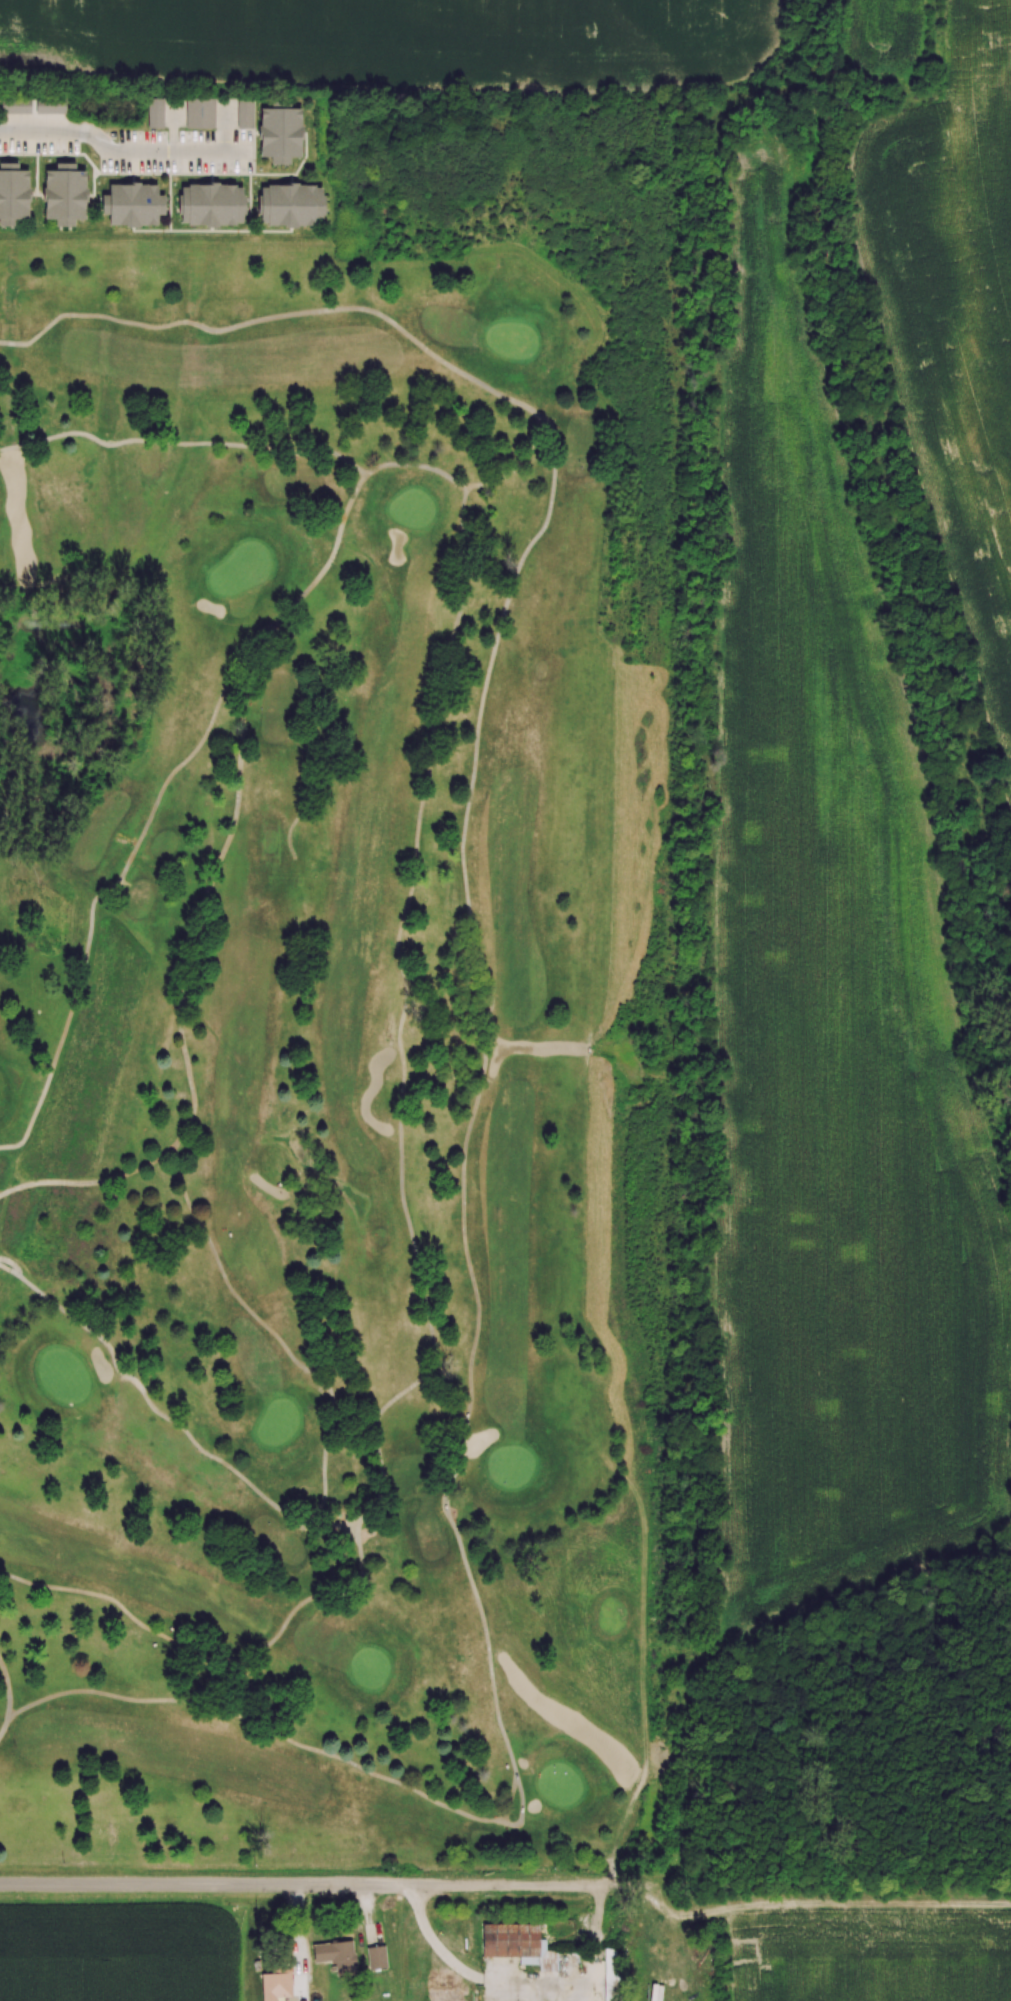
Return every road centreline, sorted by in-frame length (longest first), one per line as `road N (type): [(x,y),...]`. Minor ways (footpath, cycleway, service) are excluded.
road 1 (tertiary): [(596,1884),(0,1884)]
road 2 (residential): [(0,130),(71,131),(128,152),(246,152)]

